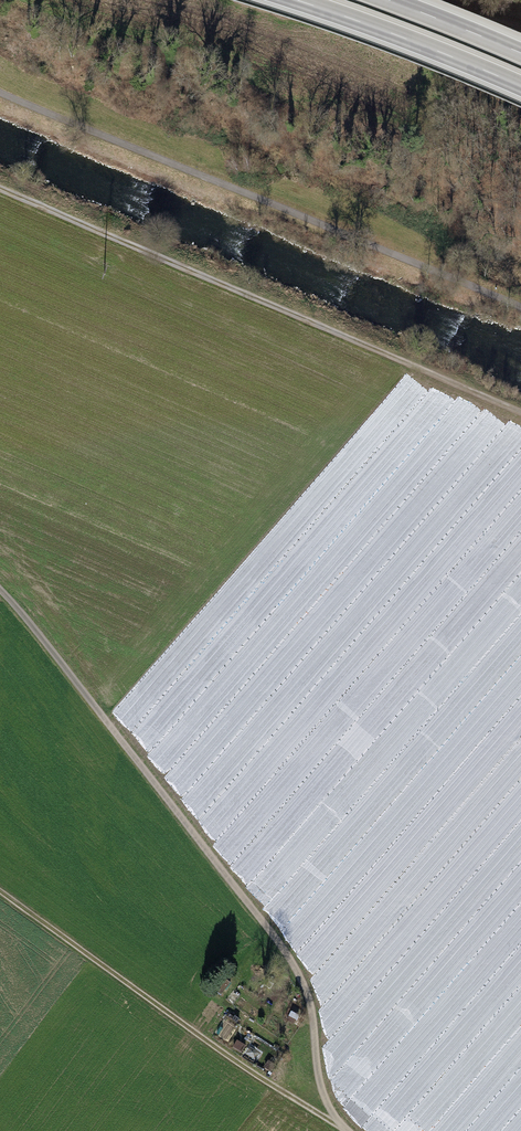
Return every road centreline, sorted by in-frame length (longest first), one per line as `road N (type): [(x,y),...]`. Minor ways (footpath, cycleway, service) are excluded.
road 1 (track): [(340,1130),(314,1086),(291,963),(0,600)]
road 2 (track): [(520,415),(0,194)]
road 3 (track): [(0,91),(520,307)]
road 4 (track): [(339,1130),(0,895)]
road 5 (motorway): [(296,0),(520,86)]
road 6 (motorway): [(520,53),(389,0)]

